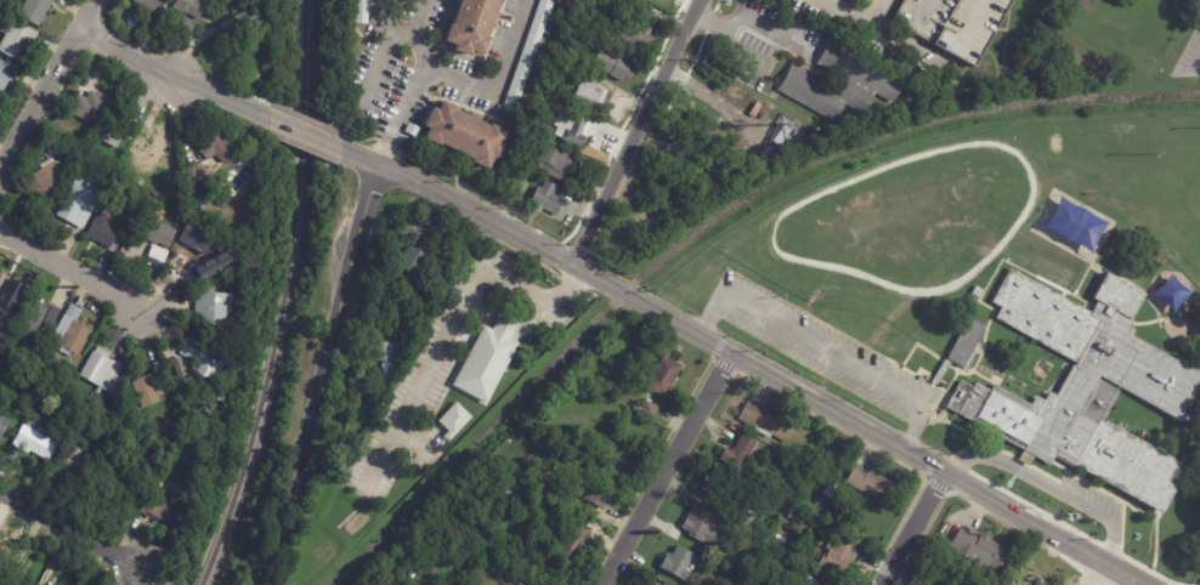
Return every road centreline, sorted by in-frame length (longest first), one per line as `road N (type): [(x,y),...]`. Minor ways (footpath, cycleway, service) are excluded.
road 1 (tertiary): [(1149,584),(573,263)]
road 2 (tertiary): [(379,164),(304,438),(252,584)]
road 3 (tertiary): [(700,0),(573,263)]
road 4 (residential): [(726,356),(600,584)]
road 5 (tertiary): [(573,263),(379,164)]
road 6 (tertiary): [(270,119),(79,29)]
road 7 (tertiary): [(79,29),(0,172)]
road 8 (residential): [(140,307),(0,231)]
road 9 (residential): [(136,567),(0,489)]
road 10 (residential): [(946,473),(884,584)]

